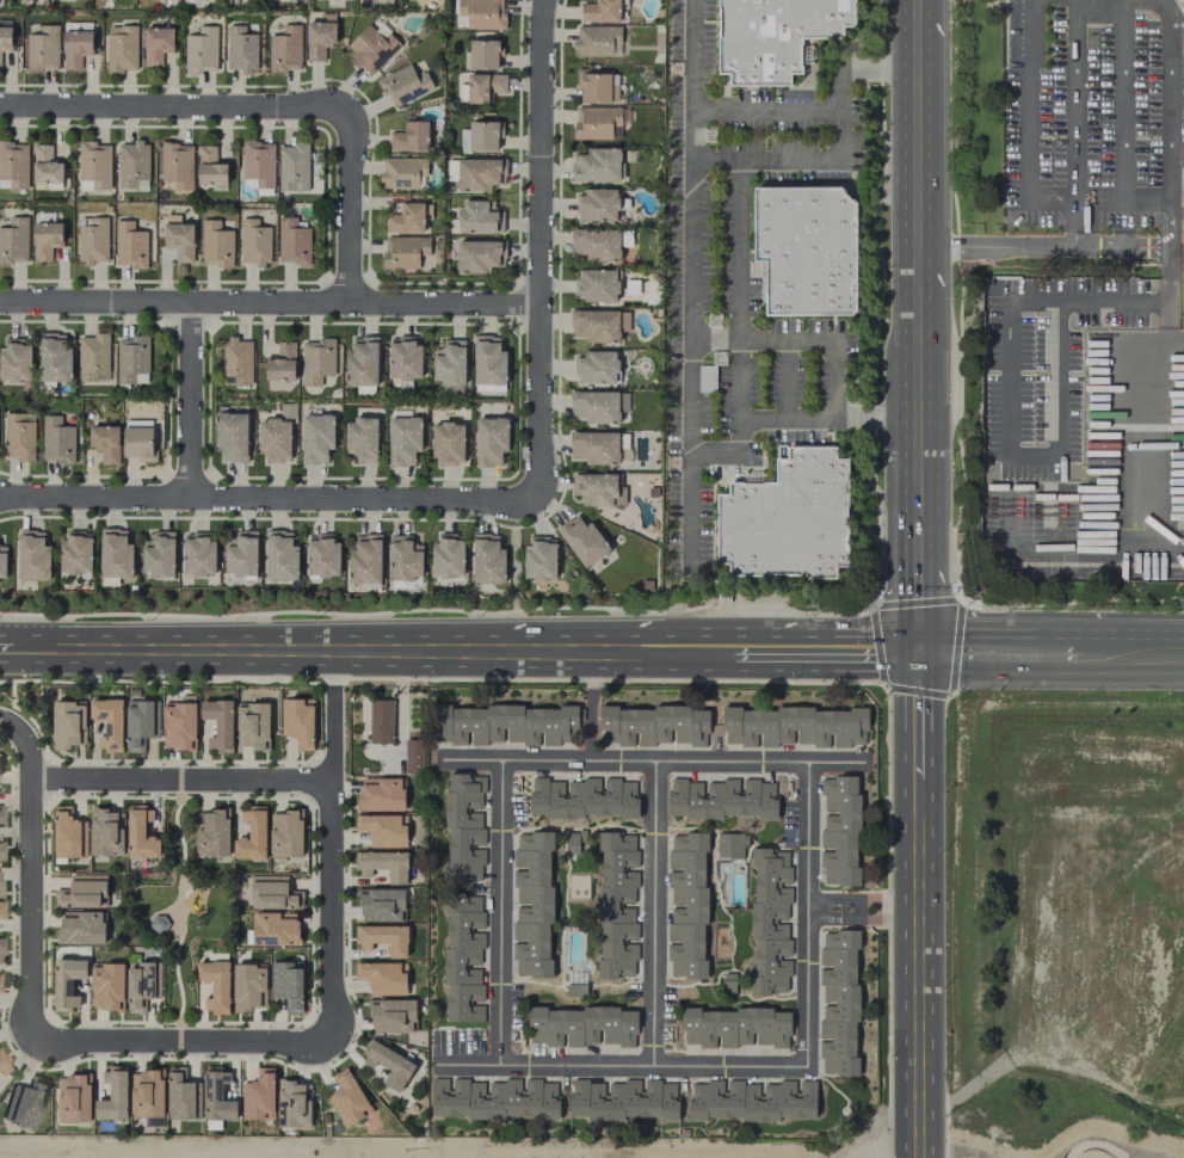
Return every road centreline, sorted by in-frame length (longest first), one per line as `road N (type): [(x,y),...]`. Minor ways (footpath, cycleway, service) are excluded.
road 1 (primary): [(0,646),(630,646)]
road 2 (residential): [(0,302),(541,308)]
road 3 (residential): [(534,498),(512,506),(0,498)]
road 4 (secondary): [(918,770),(919,1157)]
road 5 (residential): [(335,686),(338,1018),(329,1043)]
road 6 (residential): [(0,106),(321,107),(343,115)]
road 7 (residential): [(543,0),(541,308)]
road 8 (residential): [(334,780),(27,775)]
road 9 (residential): [(329,1043),(41,1041)]
road 10 (secondary): [(918,0),(918,273)]
road 11 (residential): [(41,1041),(30,1035),(26,1015),(27,775)]
road 12 (residential): [(191,303),(189,499)]
road 13 (residential): [(541,308),(542,474),(534,498)]
road 14 (residential): [(343,115),(351,137),(349,304)]
road 15 (secondary): [(918,273),(918,450)]
road 16 (primary): [(918,647),(1069,649)]
road 17 (primary): [(791,647),(918,647)]
road 18 (secondary): [(918,523),(918,647)]
road 19 (secondary): [(918,647),(918,770)]

